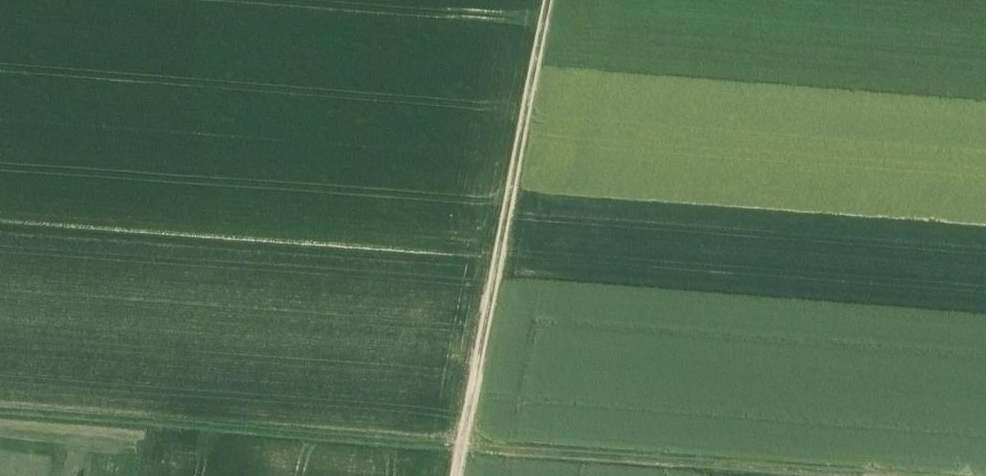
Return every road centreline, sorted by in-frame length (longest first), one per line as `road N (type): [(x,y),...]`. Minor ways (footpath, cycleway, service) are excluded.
road 1 (track): [(833,475),(0,425)]
road 2 (track): [(460,447),(562,0)]

